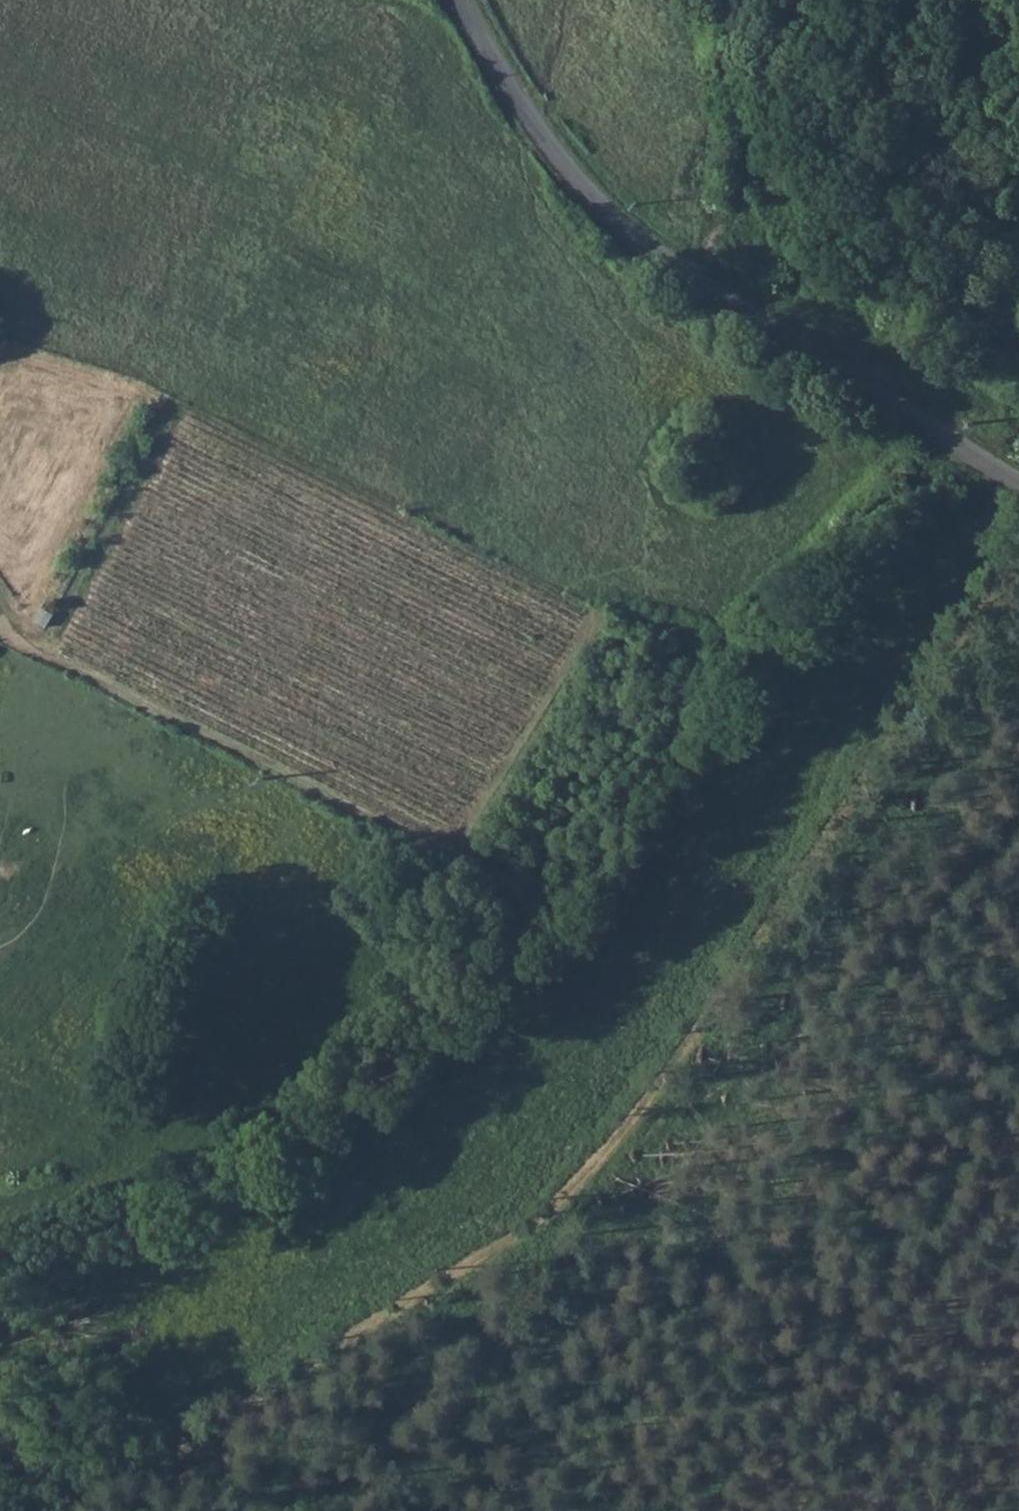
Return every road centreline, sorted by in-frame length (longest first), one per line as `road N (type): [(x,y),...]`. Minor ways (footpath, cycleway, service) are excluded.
road 1 (unclassified): [(461,0),(525,113),(637,245),(1018,482)]
road 2 (track): [(525,113),(554,77),(563,0)]

